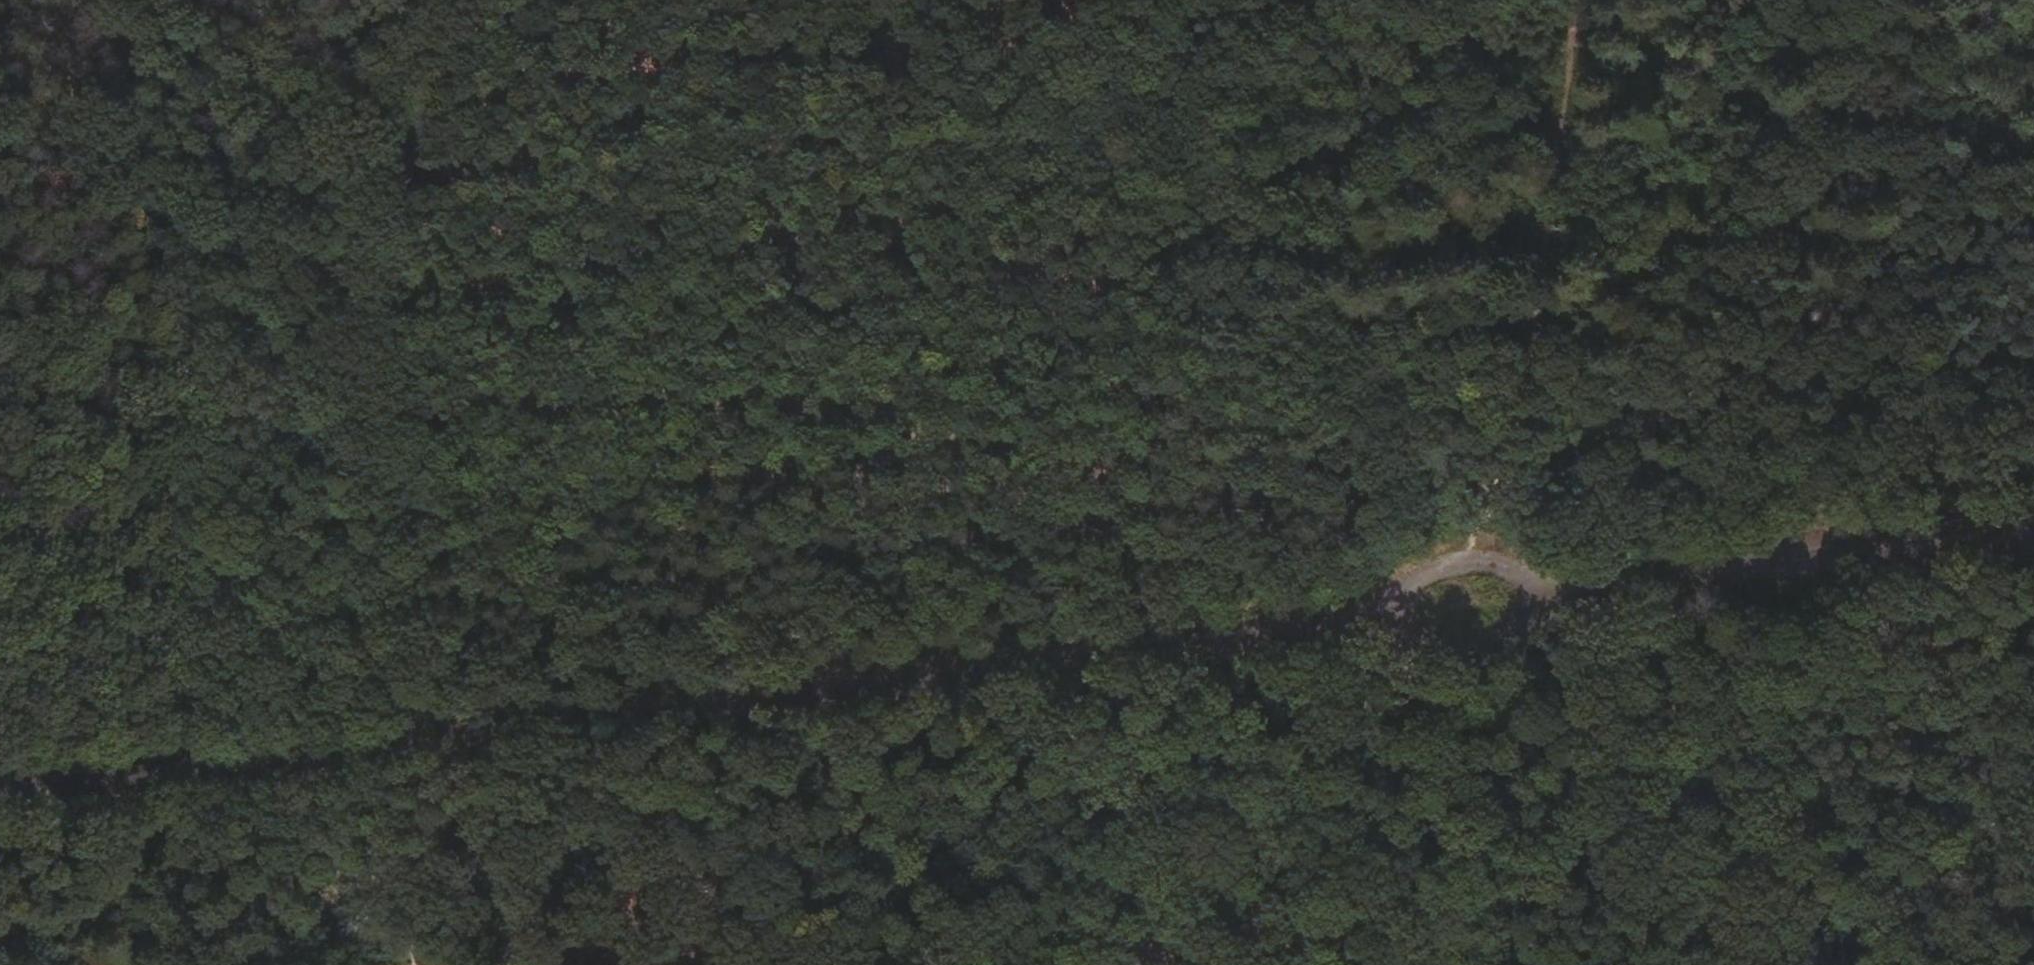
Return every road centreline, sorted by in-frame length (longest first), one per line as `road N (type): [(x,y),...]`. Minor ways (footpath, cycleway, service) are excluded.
road 1 (unclassified): [(0,795),(944,661),(1380,615)]
road 2 (track): [(1576,0),(1475,563)]
road 3 (unclassified): [(1529,599),(2033,538)]
road 4 (track): [(1127,964),(1367,699),(1425,647)]
road 5 (unclassified): [(1529,599),(1508,572),(1475,563),(1436,567),(1406,584),(1380,615)]
road 6 (unclassified): [(1380,615),(1402,639),(1459,648),(1489,641),(1529,599)]

